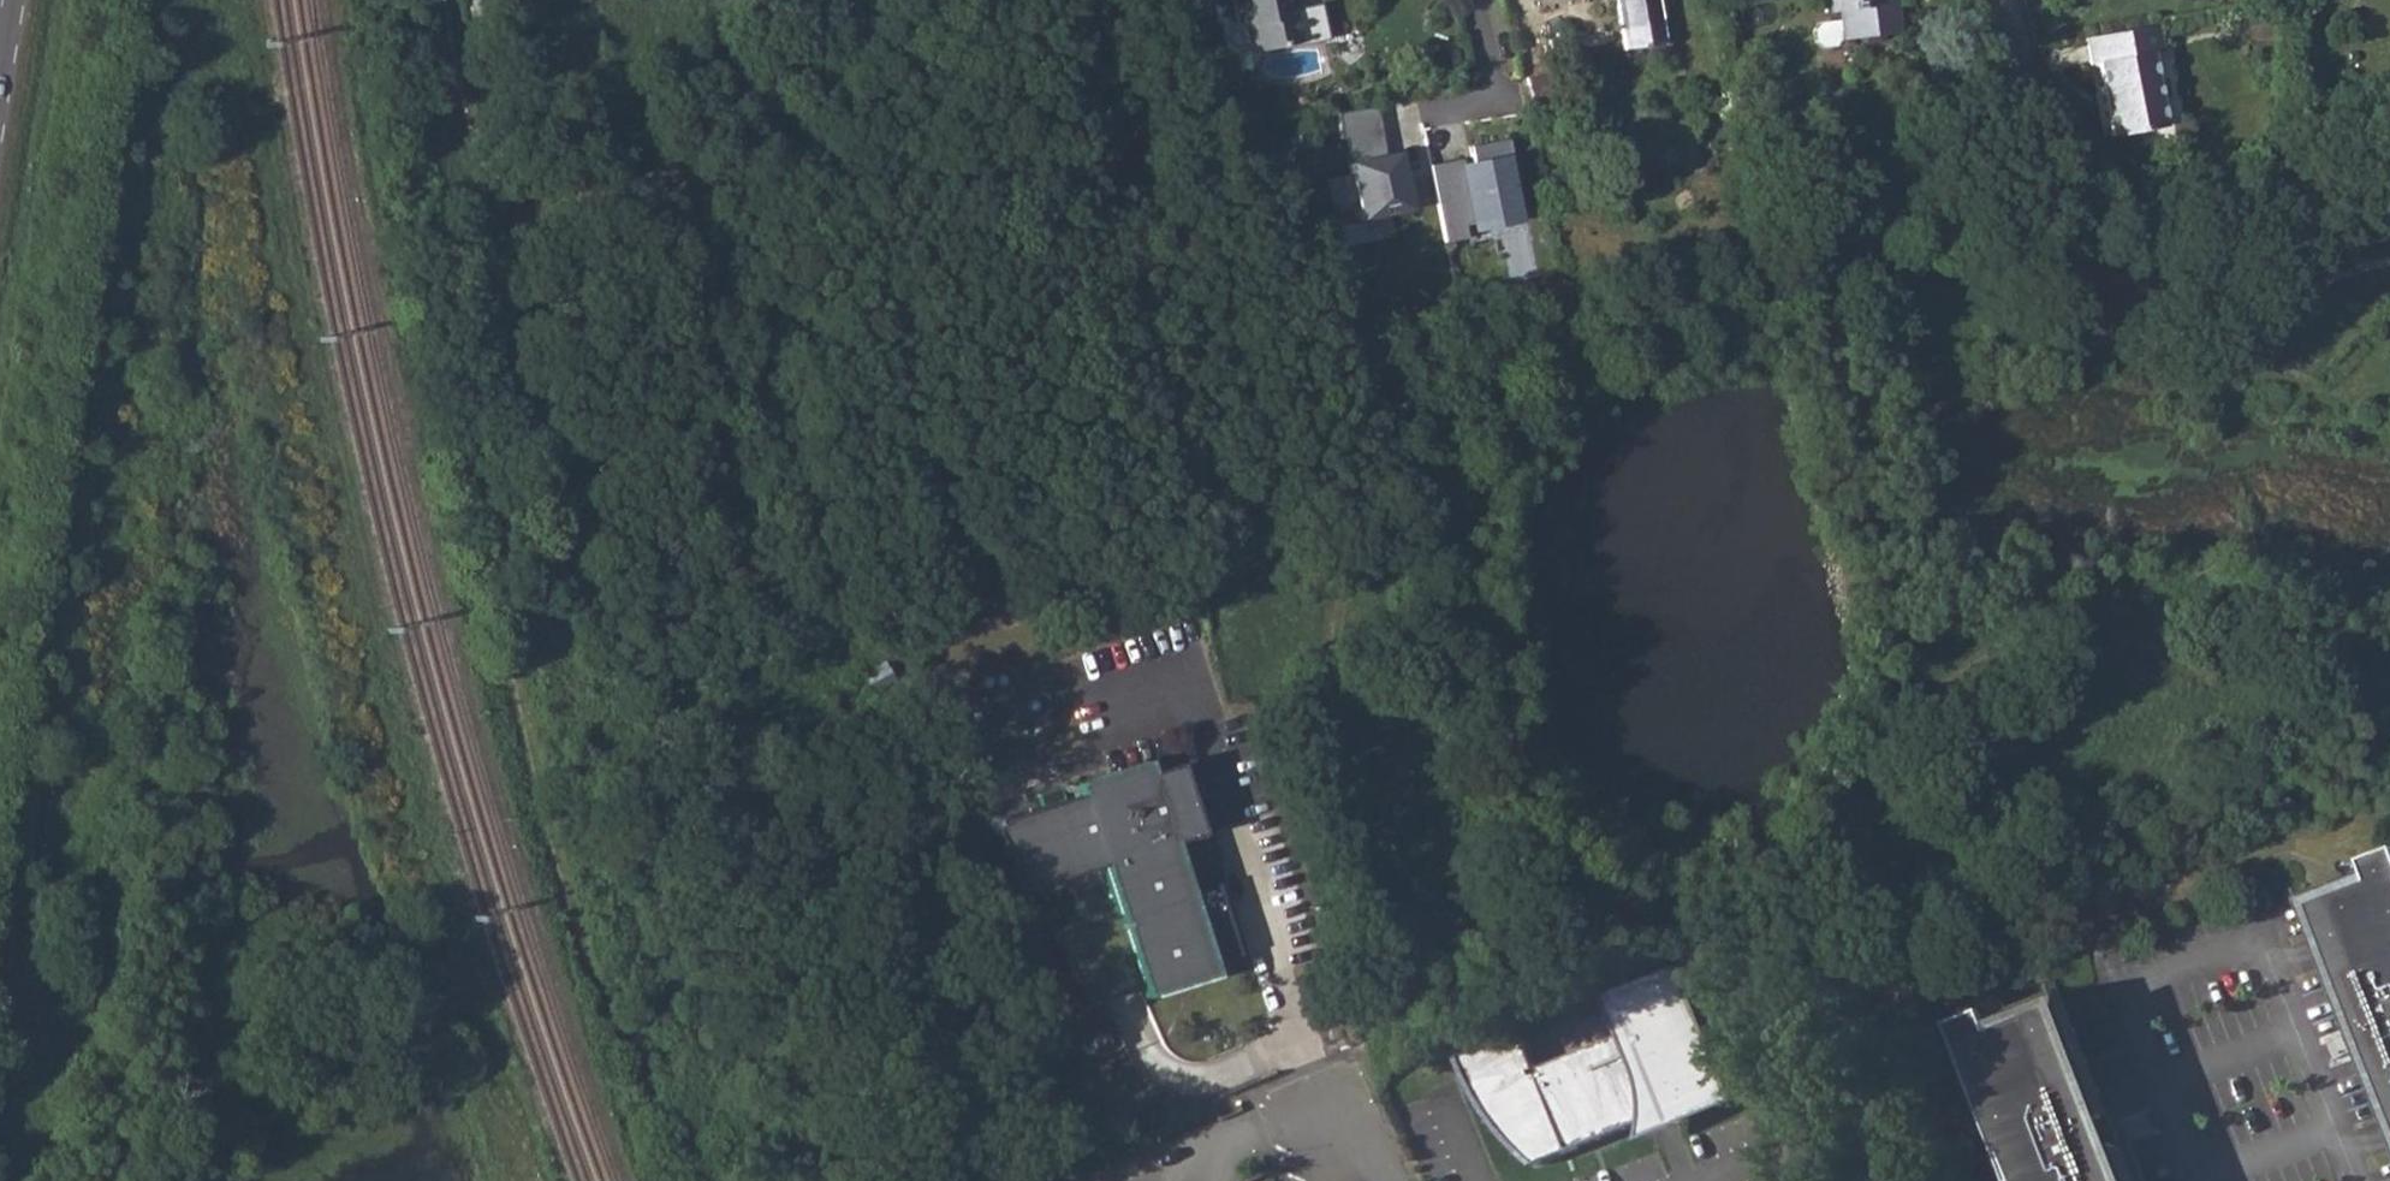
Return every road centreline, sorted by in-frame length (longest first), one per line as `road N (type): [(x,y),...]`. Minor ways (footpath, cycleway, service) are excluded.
road 1 (residential): [(1987,0),(2038,143)]

